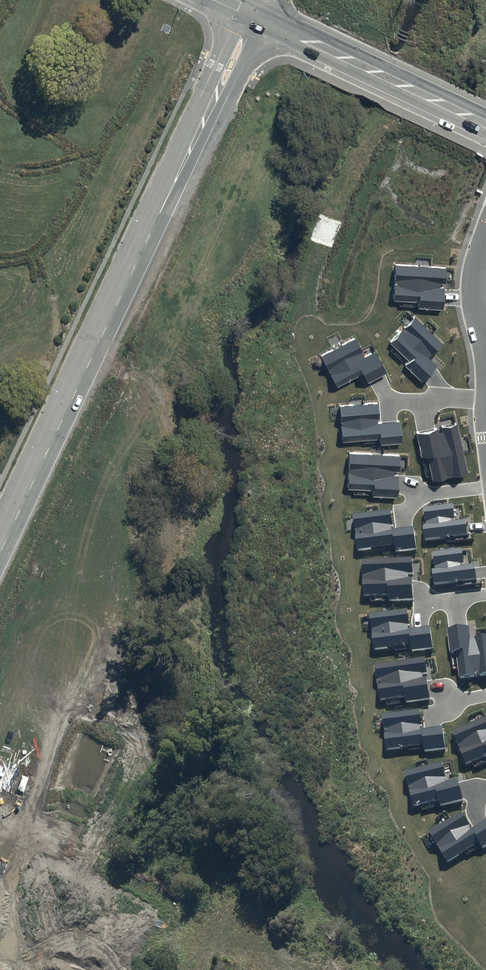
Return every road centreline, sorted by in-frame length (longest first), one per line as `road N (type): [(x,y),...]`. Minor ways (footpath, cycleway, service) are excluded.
road 1 (tertiary): [(253,15),(0,551)]
road 2 (tertiary): [(253,15),(485,124)]

